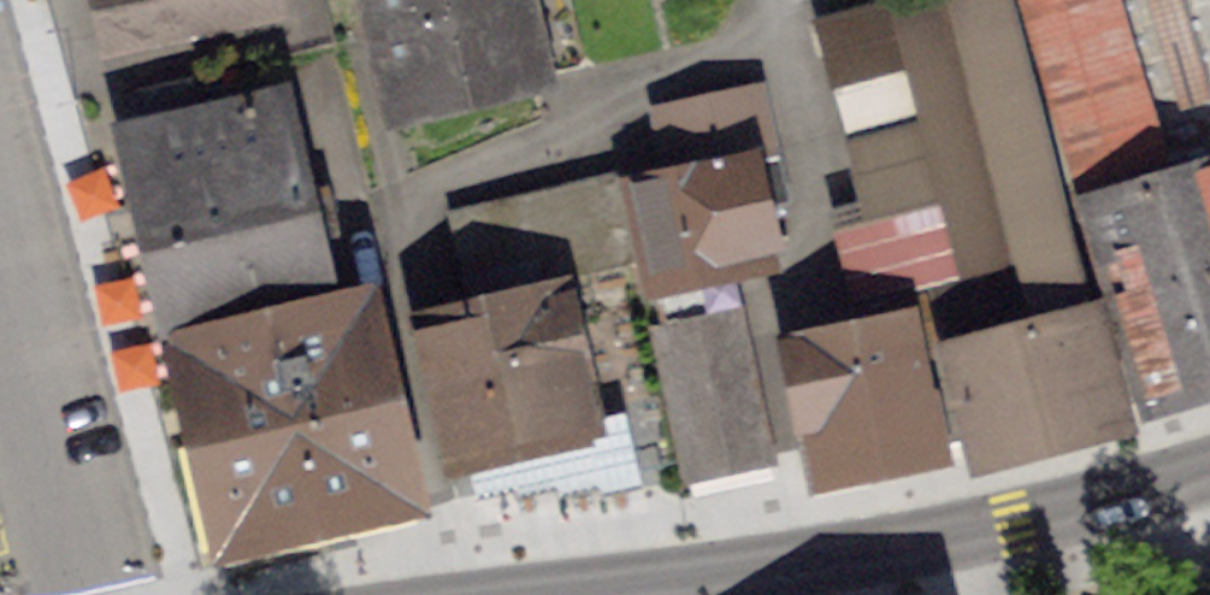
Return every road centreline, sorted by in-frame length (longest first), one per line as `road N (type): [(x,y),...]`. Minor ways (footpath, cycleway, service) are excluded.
road 1 (tertiary): [(519,594),(843,558),(1013,527),(1209,469)]

